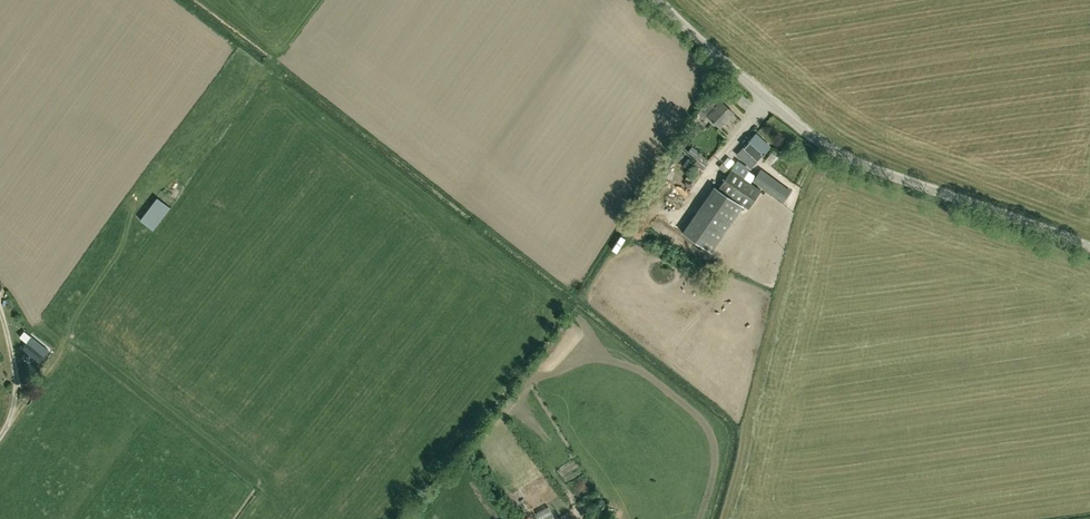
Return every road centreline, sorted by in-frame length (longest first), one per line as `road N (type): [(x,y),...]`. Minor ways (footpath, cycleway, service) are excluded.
road 1 (unclassified): [(1089,247),(839,153),(657,0)]
road 2 (track): [(0,434),(17,384),(0,312)]

